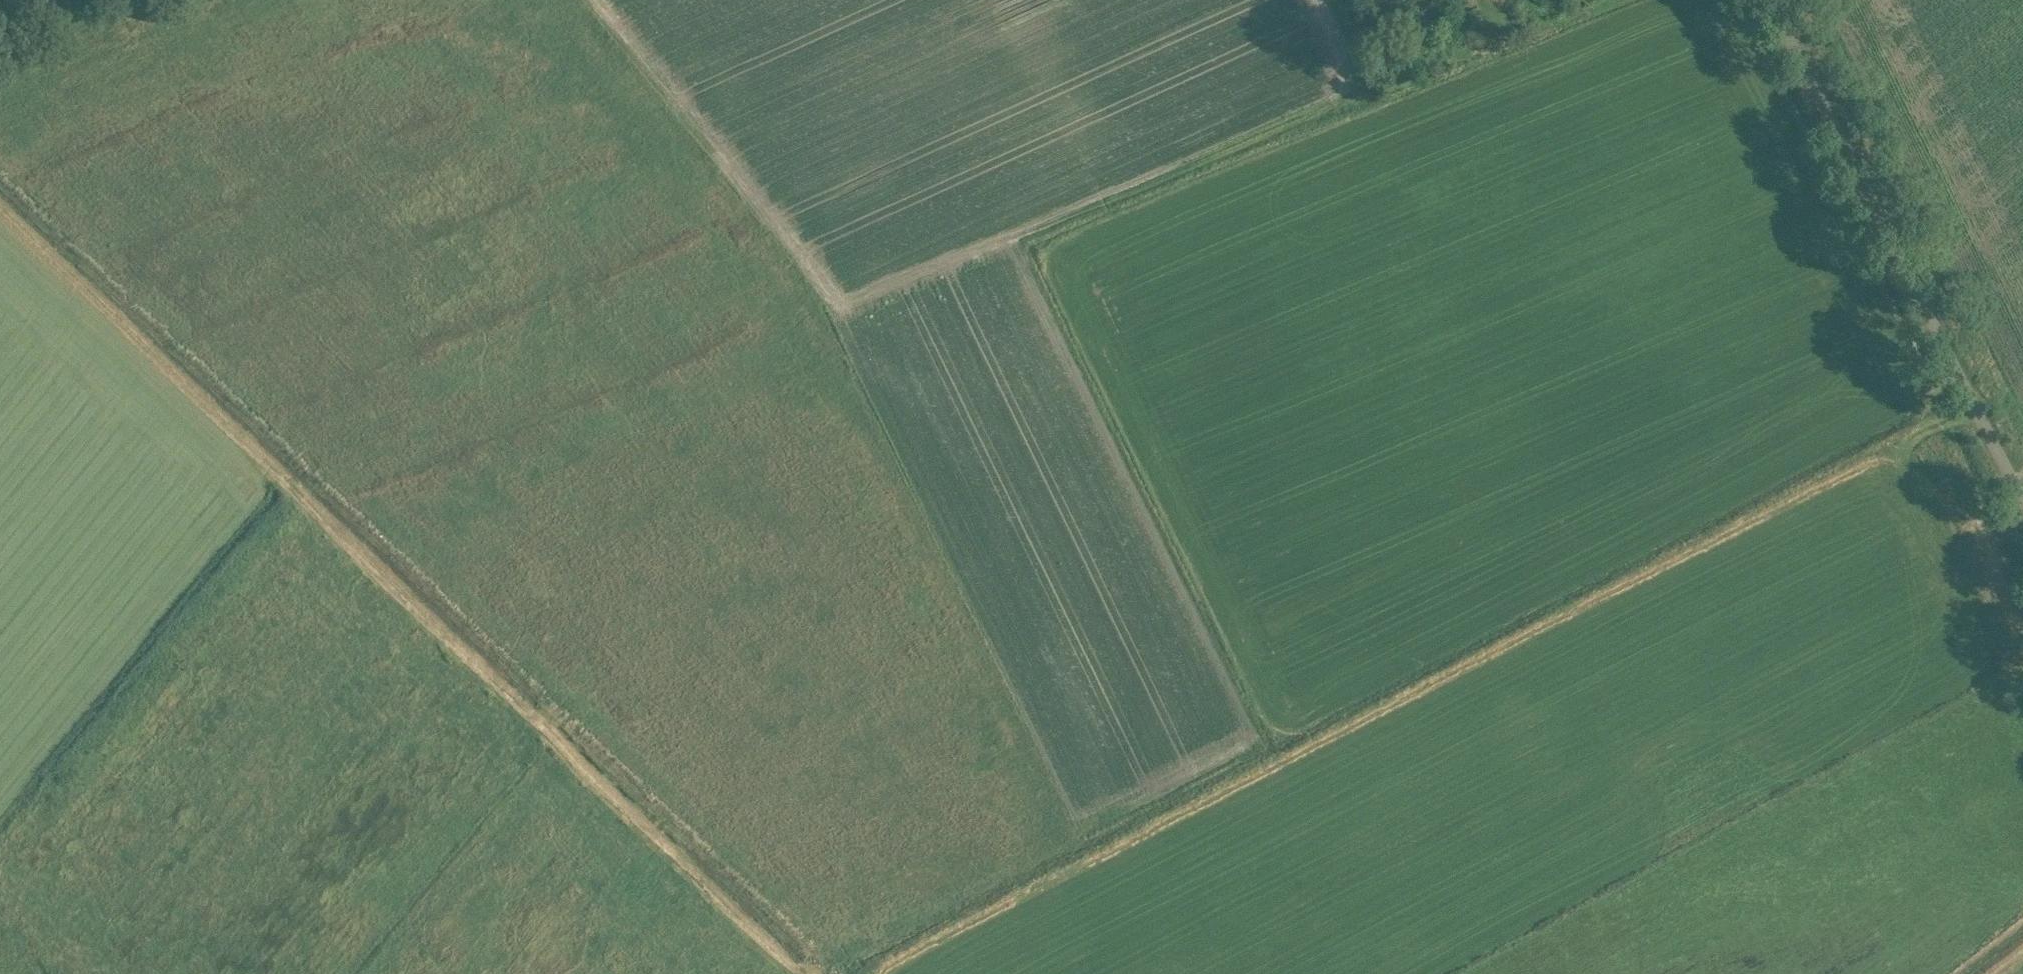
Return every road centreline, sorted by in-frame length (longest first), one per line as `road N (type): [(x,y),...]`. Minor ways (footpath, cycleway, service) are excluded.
road 1 (track): [(1232,789),(1967,412)]
road 2 (unclassified): [(2022,516),(1766,0)]

